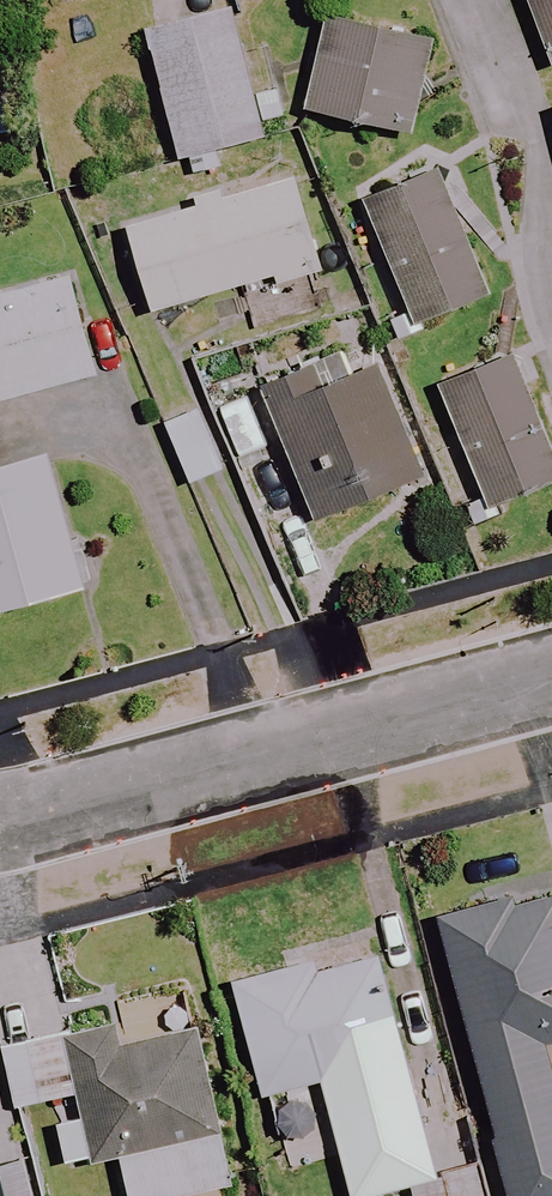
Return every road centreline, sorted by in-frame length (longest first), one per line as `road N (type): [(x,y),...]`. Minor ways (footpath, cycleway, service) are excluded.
road 1 (residential): [(0,816),(59,809),(551,674)]
road 2 (residential): [(476,0),(538,212),(542,307),(551,338)]

